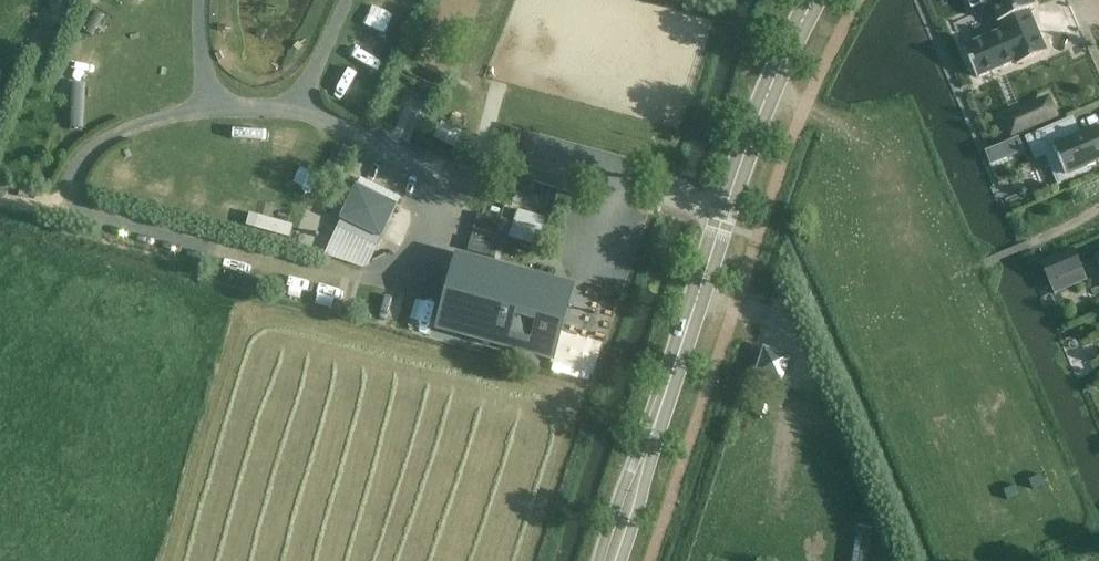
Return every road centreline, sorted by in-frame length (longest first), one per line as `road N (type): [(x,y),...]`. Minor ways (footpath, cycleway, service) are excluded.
road 1 (tertiary): [(654,427),(742,165),(811,0)]
road 2 (tertiary): [(654,427),(598,560)]
road 3 (tertiary): [(621,560),(654,427)]

